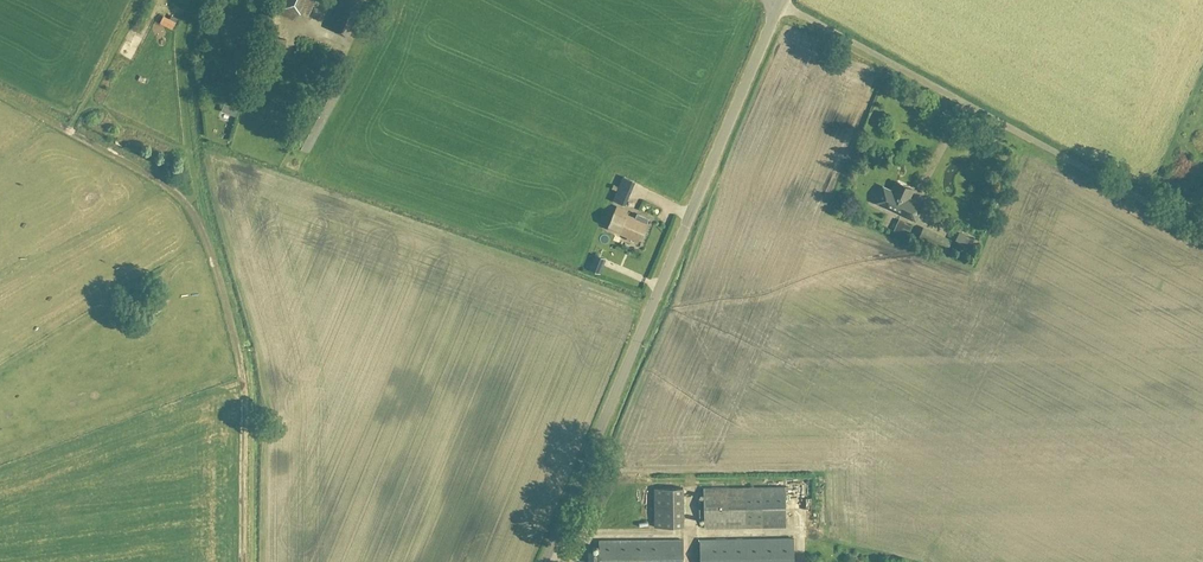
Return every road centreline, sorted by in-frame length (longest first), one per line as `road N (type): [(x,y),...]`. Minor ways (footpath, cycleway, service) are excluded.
road 1 (unclassified): [(546,561),(780,5)]
road 2 (track): [(0,95),(167,184),(200,221),(244,396),(245,561)]
road 3 (unclassified): [(1180,220),(780,5)]

